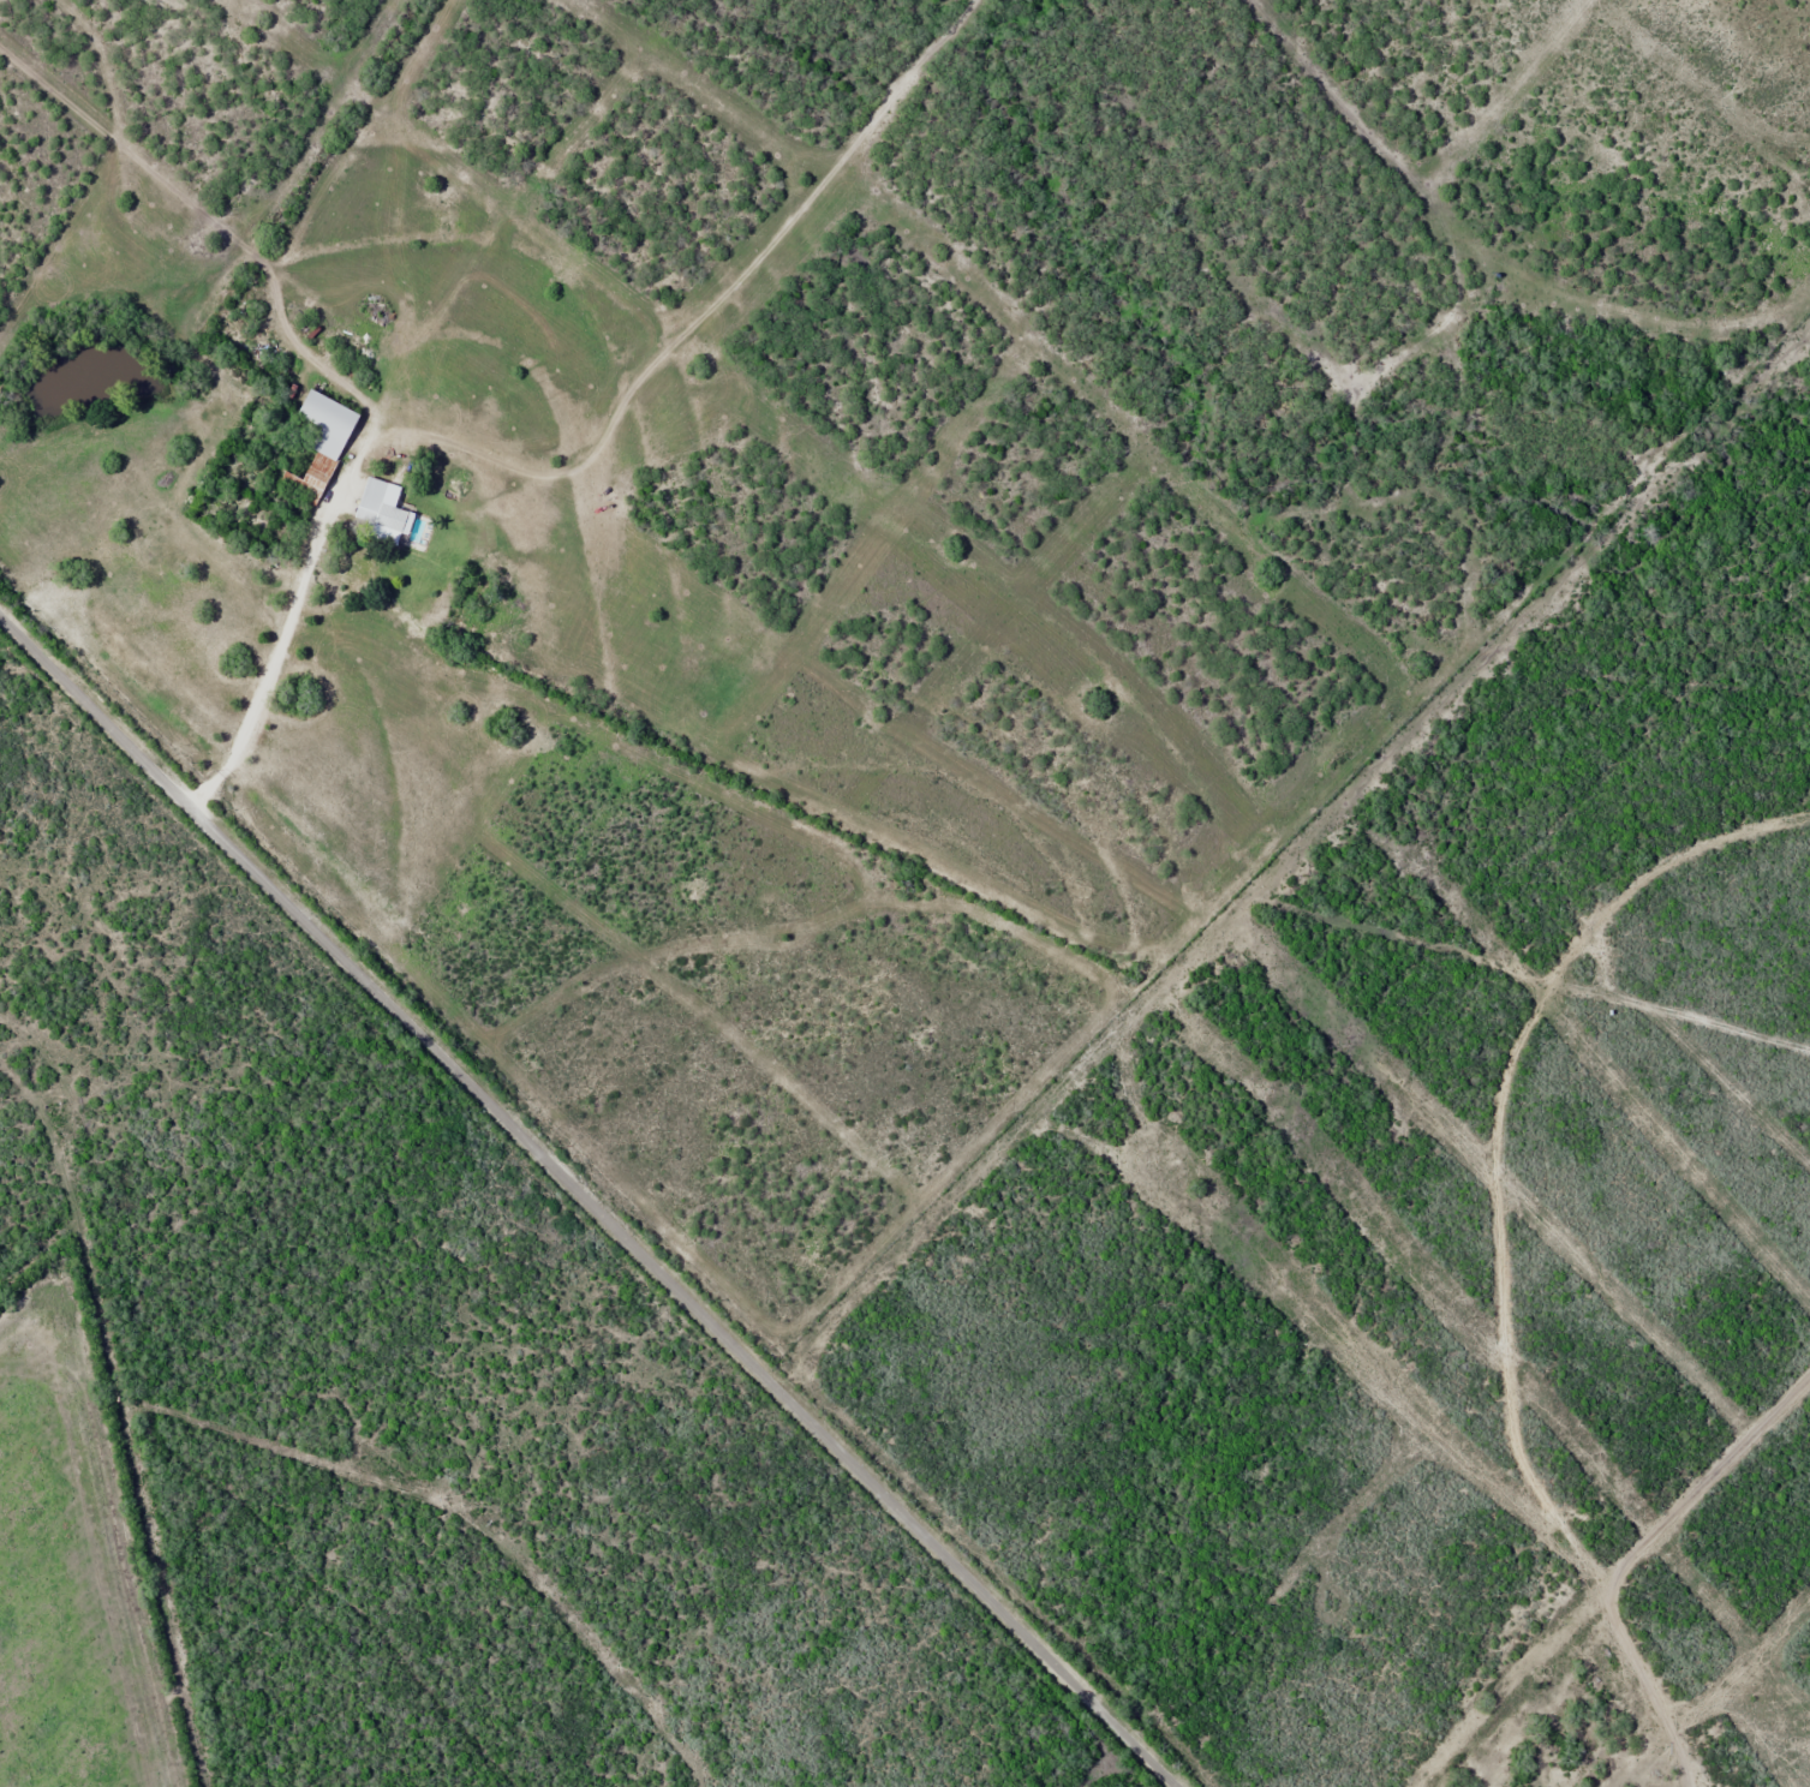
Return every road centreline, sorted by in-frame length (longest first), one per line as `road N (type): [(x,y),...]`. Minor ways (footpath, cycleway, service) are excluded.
road 1 (residential): [(1173,1786),(0,621)]

